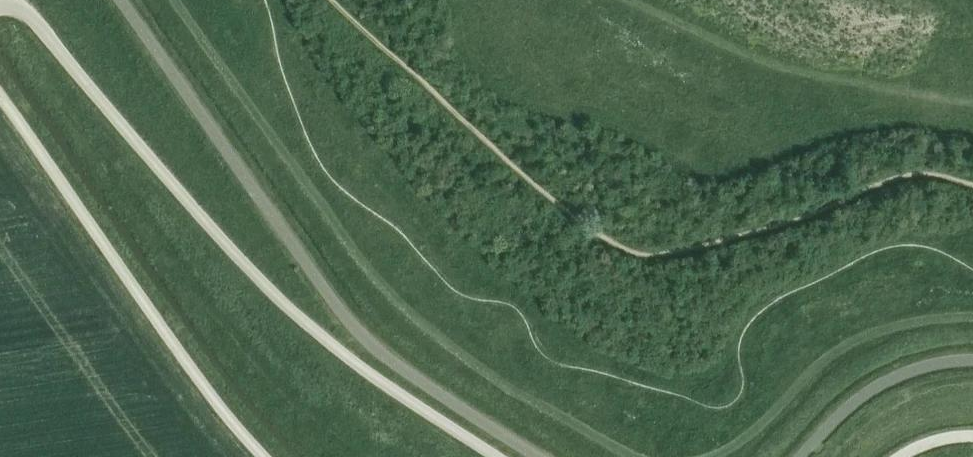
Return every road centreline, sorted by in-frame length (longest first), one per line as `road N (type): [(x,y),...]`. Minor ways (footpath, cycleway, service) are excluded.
road 1 (track): [(972,270),(924,244),(864,257),(755,318),(730,368),(688,394),(556,359),(512,316),(413,252),(401,233),(338,188),(313,153),(266,0)]

